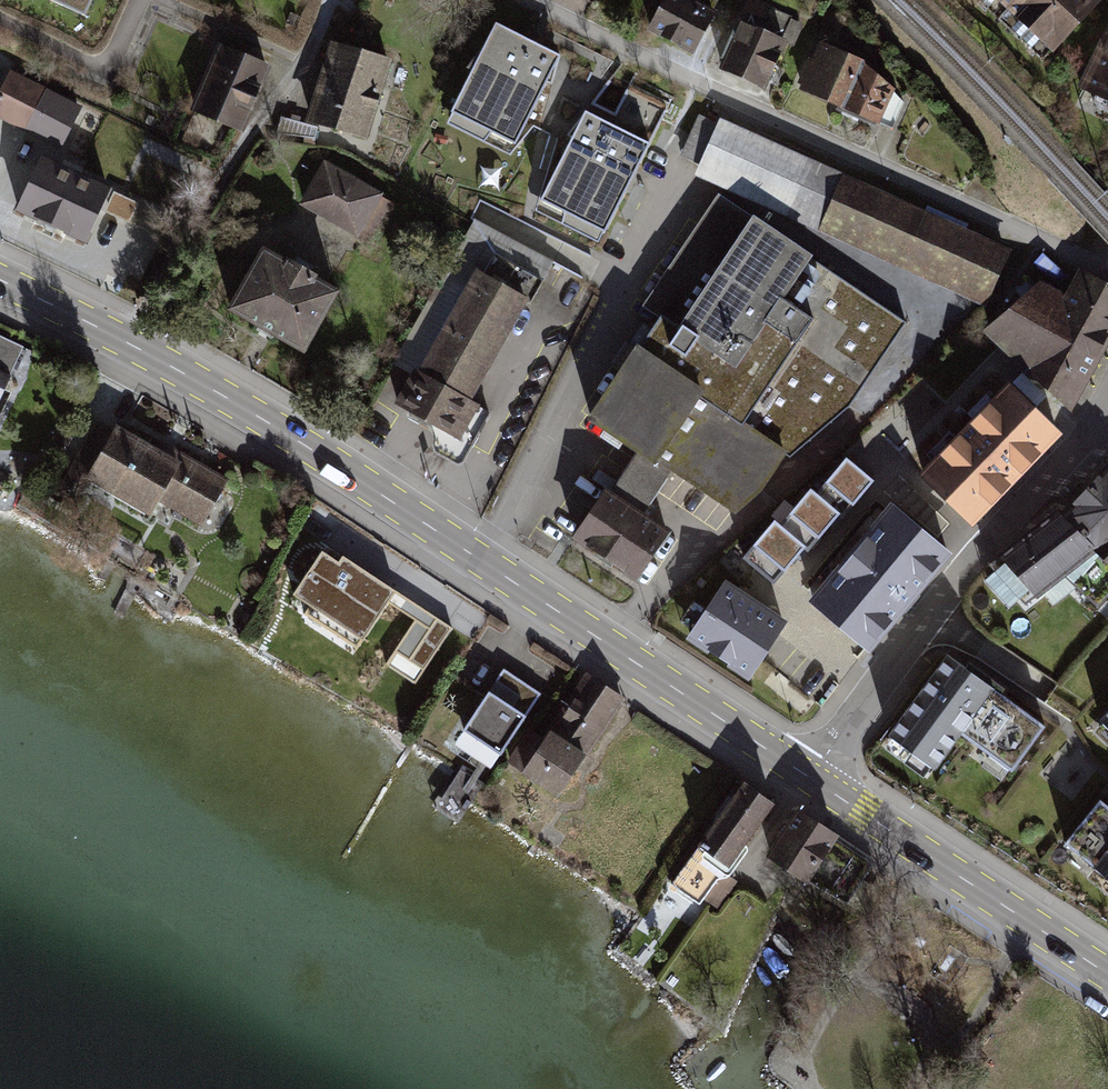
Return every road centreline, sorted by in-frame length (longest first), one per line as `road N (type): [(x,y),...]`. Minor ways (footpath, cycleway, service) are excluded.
road 1 (residential): [(1107,269),(522,0)]
road 2 (primary): [(486,563),(321,454),(137,347),(0,281)]
road 3 (residential): [(1107,403),(977,553),(810,778)]
road 4 (residential): [(486,563),(679,173)]
road 5 (primary): [(810,778),(486,563)]
road 6 (primary): [(1107,977),(810,778)]

